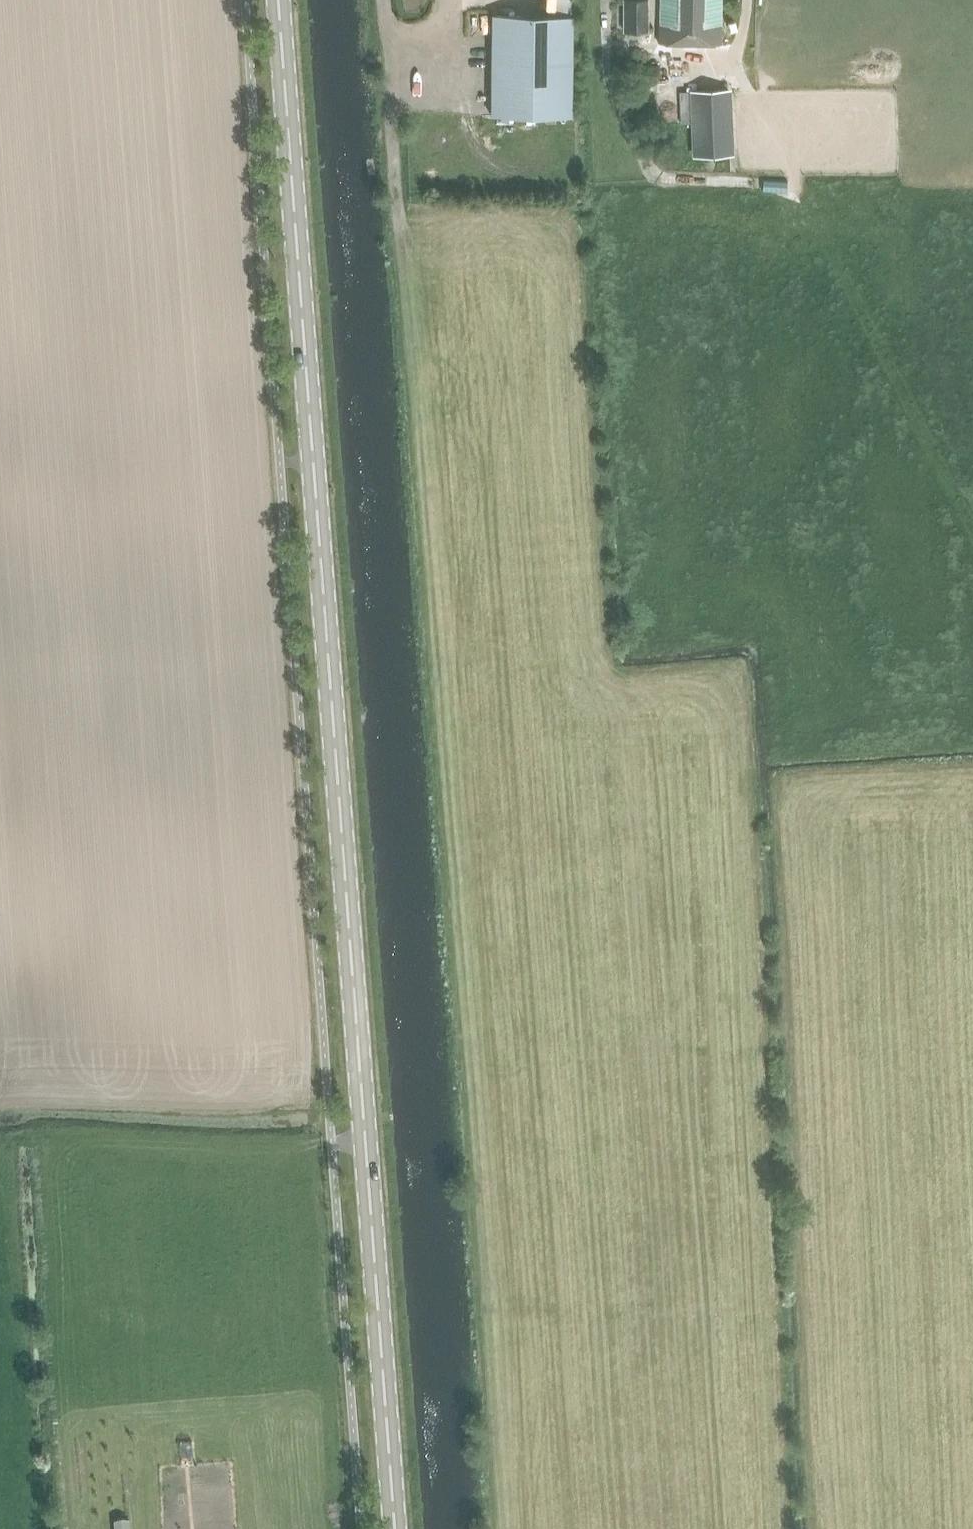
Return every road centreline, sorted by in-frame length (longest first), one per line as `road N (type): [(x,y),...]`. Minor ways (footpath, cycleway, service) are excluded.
road 1 (primary): [(390,1528),(277,0)]

